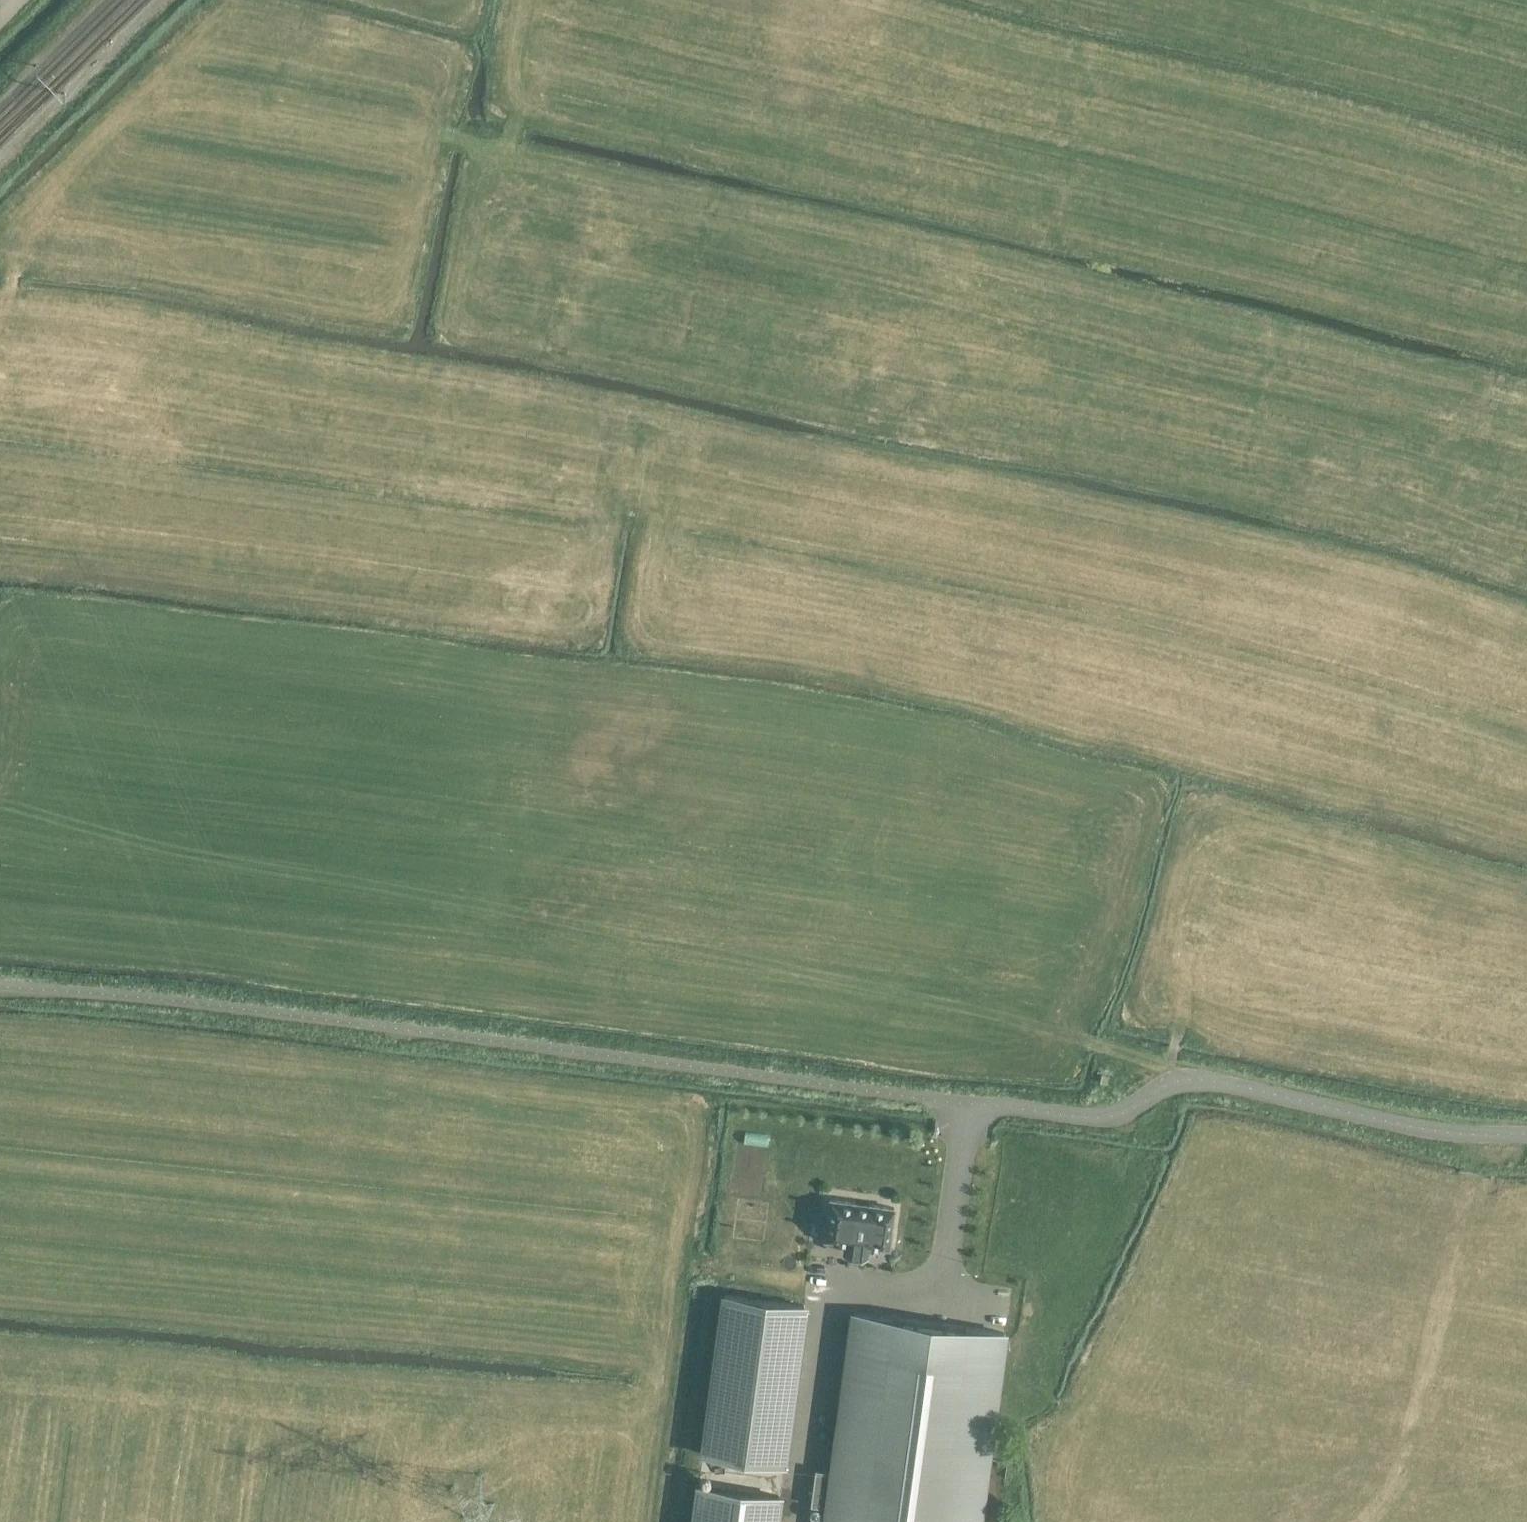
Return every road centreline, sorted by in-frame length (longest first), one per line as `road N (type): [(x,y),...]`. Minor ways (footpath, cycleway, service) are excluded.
road 1 (track): [(1344,1521),(1376,1507),(1485,1139)]
road 2 (track): [(1060,1037),(1168,1067),(1184,1016)]

